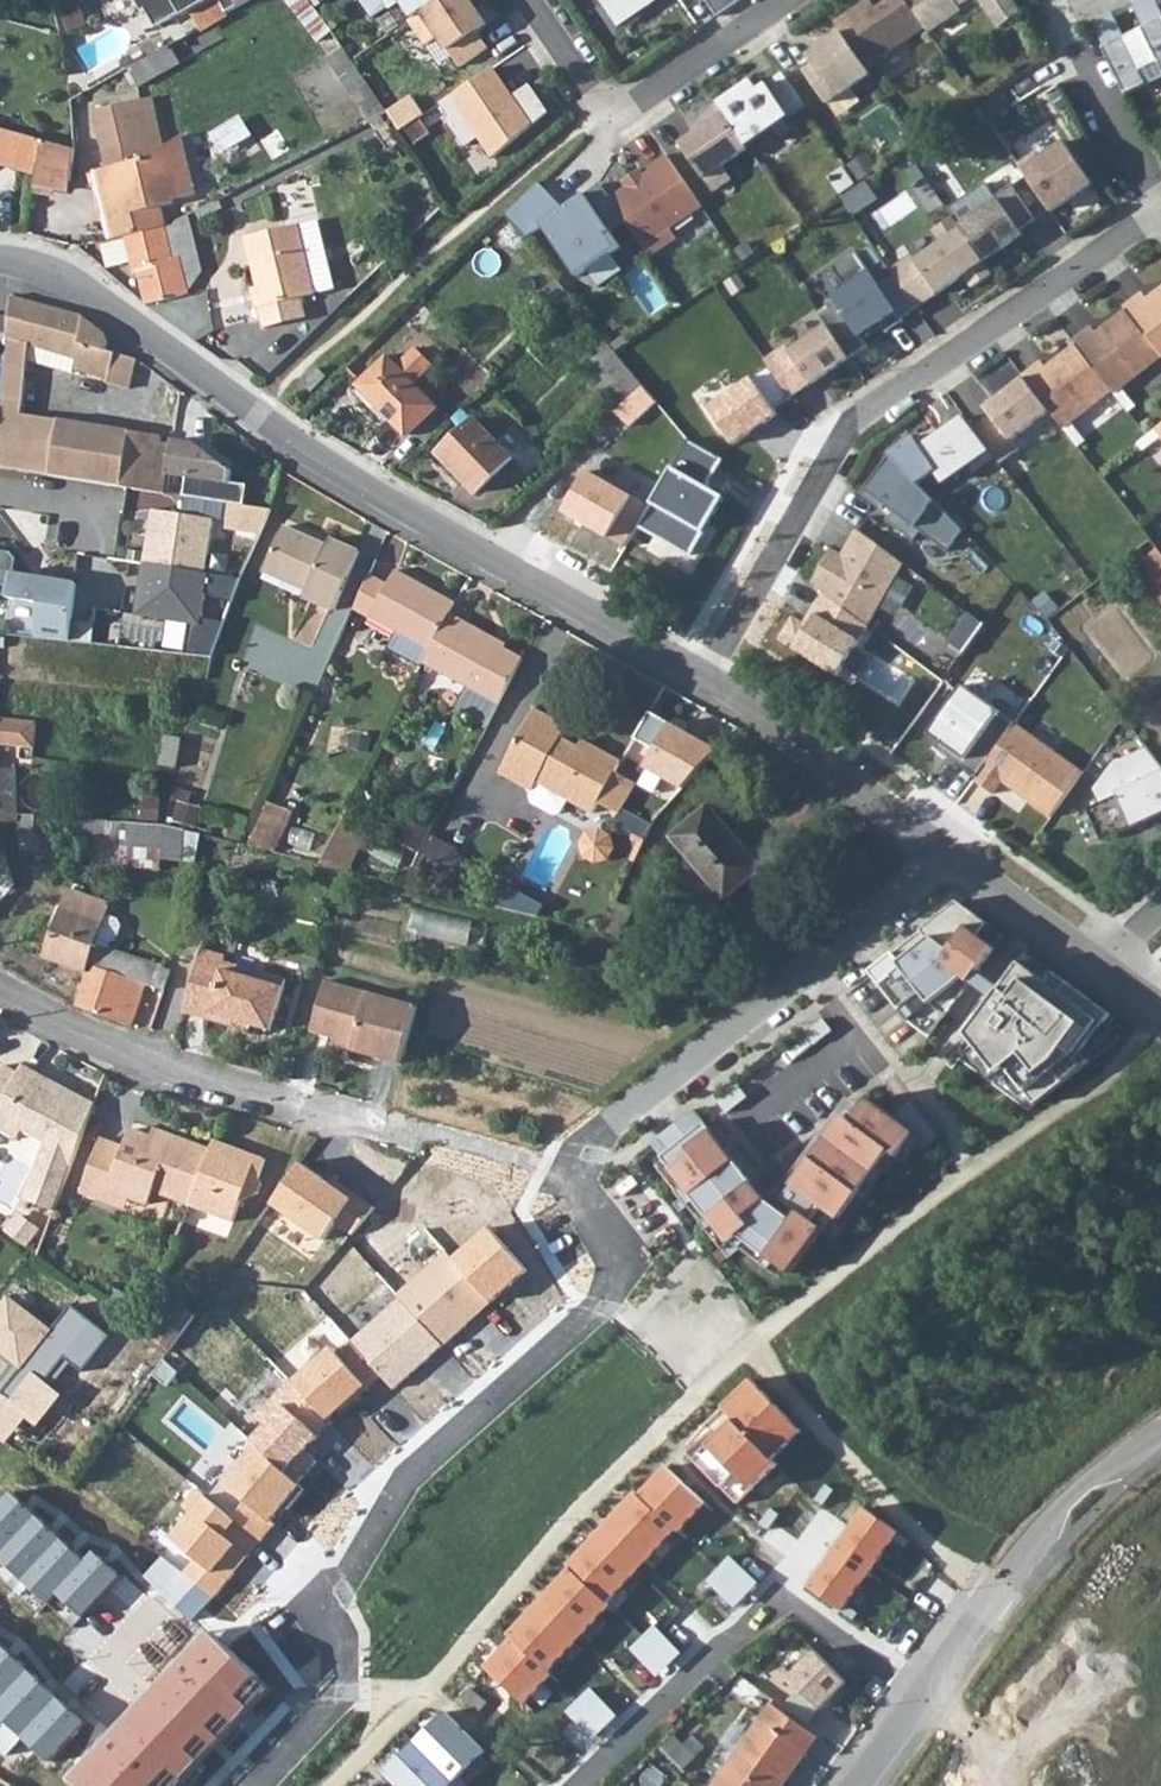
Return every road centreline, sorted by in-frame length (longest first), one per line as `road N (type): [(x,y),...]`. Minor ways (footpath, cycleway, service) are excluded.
road 1 (residential): [(255,1785),(328,1708),(337,1667),(330,1619),(405,1478),(614,1290),(624,1243),(583,1179),(593,1135),(946,851)]
road 2 (residential): [(0,259),(48,270),(87,290),(317,458),(684,662),(946,851)]
road 3 (residential): [(856,1785),(1038,1542),(1160,1439)]
road 4 (residential): [(790,472),(1160,213)]
road 5 (residential): [(355,1114),(99,1045),(0,992)]
road 6 (residential): [(530,0),(603,108),(623,107),(782,0)]
road 7 (residential): [(1050,0),(1160,203)]
road 8 (residential): [(946,851),(1109,969)]

